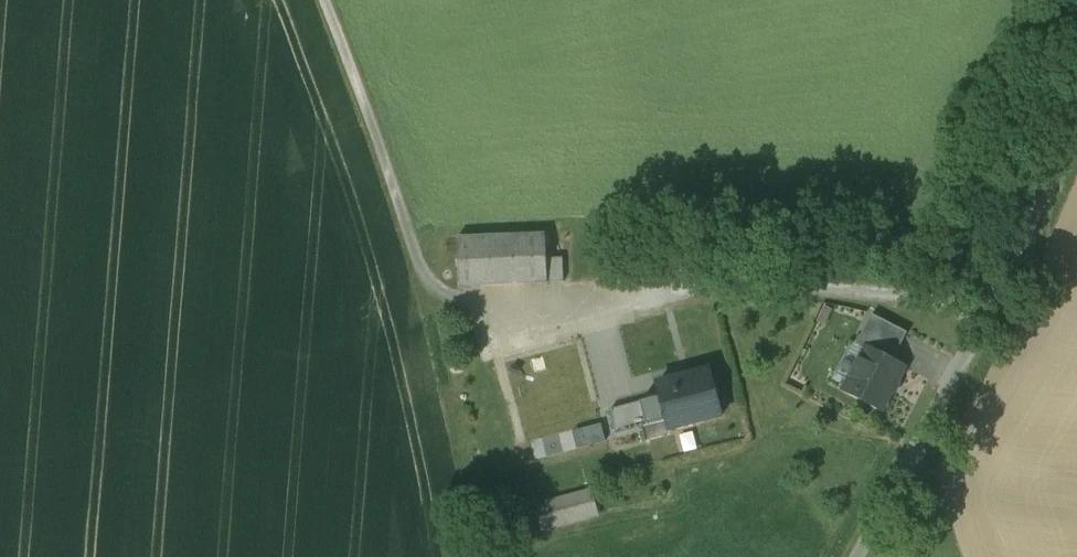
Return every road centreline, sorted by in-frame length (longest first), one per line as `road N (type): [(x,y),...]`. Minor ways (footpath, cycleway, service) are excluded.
road 1 (residential): [(857,556),(1076,132)]

